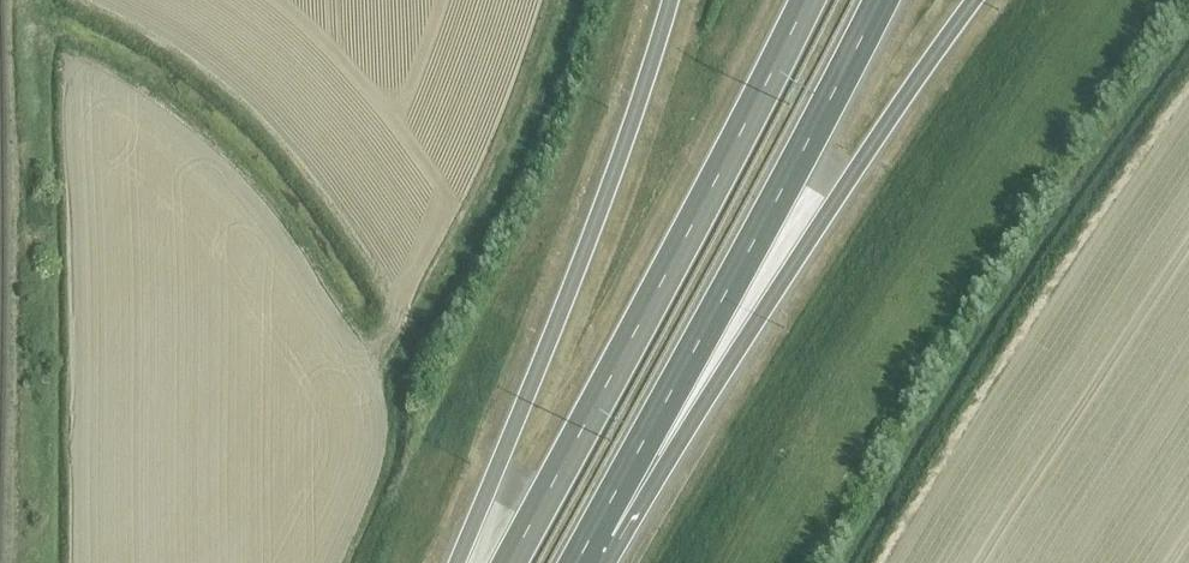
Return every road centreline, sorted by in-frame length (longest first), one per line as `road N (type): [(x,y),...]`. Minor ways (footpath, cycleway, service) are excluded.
road 1 (trunk): [(594,533),(710,399),(839,193),(974,0)]
road 2 (trunk): [(808,0),(512,562)]
road 3 (trunk): [(594,533),(880,0)]
road 4 (trunk): [(671,0),(582,255),(459,562)]

